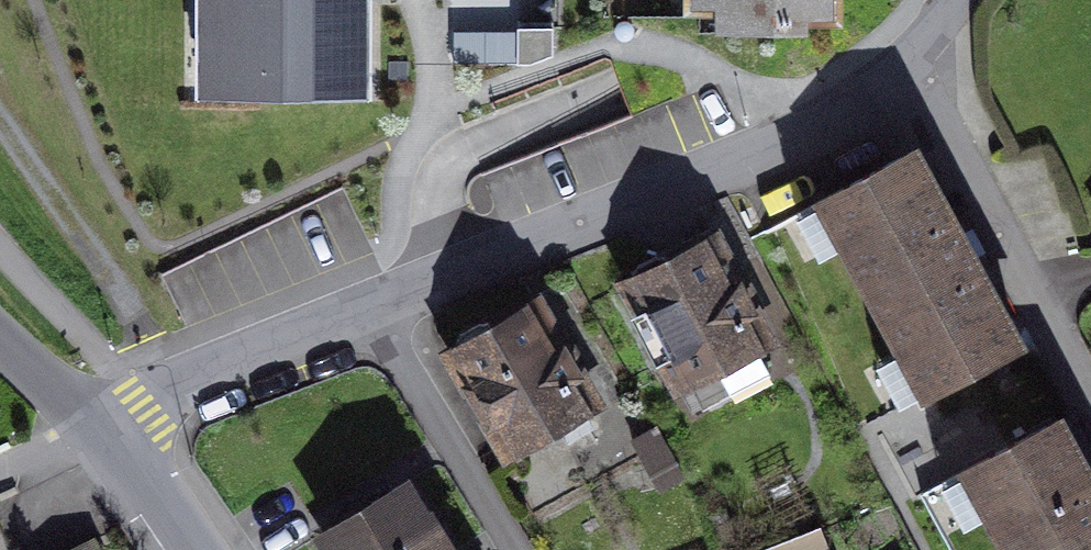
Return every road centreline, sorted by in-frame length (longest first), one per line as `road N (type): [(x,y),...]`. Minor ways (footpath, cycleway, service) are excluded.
road 1 (residential): [(382,308),(739,172),(910,75)]
road 2 (residential): [(910,75),(1090,407)]
road 3 (residential): [(96,425),(382,308)]
road 4 (residential): [(382,308),(517,549)]
road 5 (residential): [(183,549),(96,425)]
road 6 (residential): [(96,425),(0,340)]

